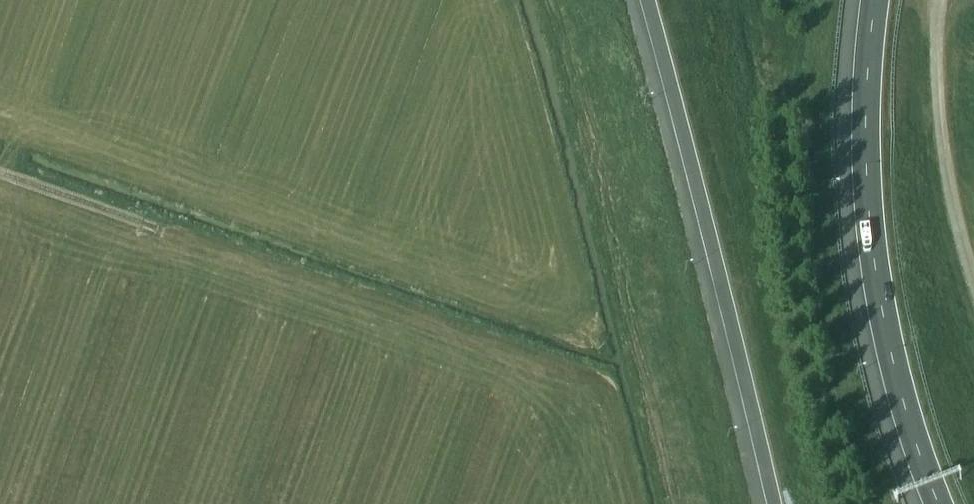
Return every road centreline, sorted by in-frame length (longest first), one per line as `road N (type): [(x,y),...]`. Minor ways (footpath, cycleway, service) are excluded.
road 1 (motorway): [(647,0),(774,503)]
road 2 (motorway): [(874,0),(864,110),(872,254),(938,503)]
road 3 (track): [(973,274),(949,188),(940,0)]
road 4 (track): [(0,172),(152,225)]

